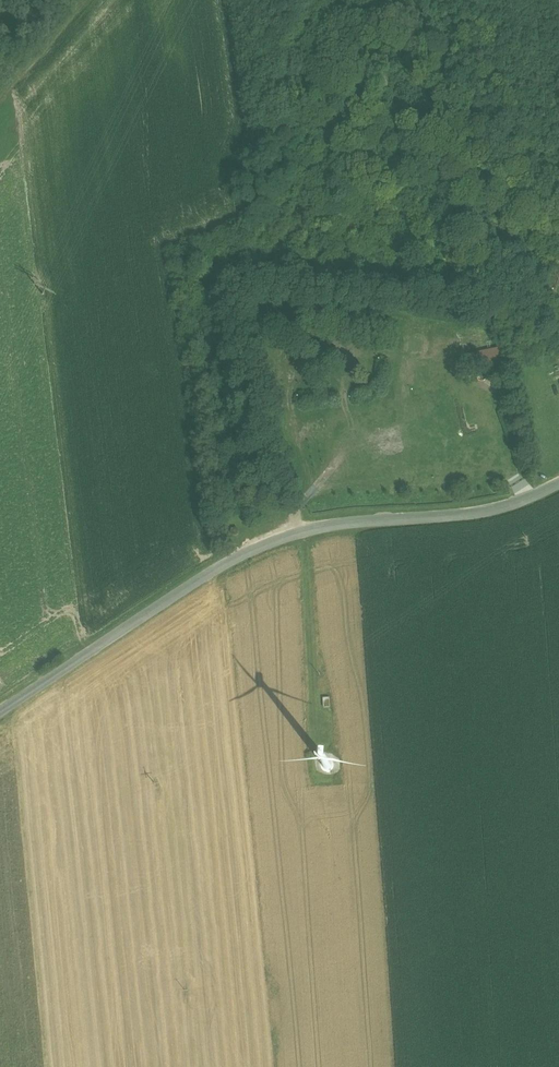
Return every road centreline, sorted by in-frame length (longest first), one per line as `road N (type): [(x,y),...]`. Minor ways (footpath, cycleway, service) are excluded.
road 1 (unclassified): [(0,717),(242,554),(311,530),(490,514),(558,487)]

